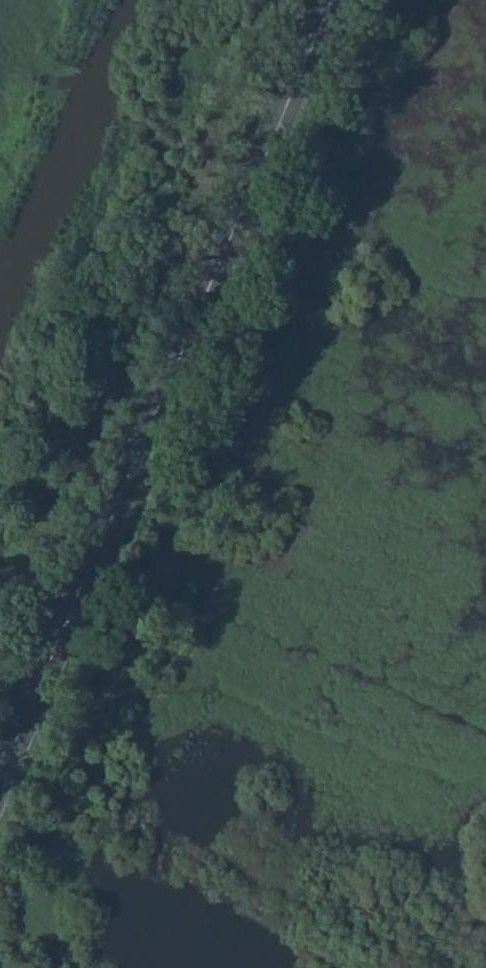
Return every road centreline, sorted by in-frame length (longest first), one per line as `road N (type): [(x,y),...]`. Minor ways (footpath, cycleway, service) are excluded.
road 1 (tertiary): [(0,783),(332,0)]

